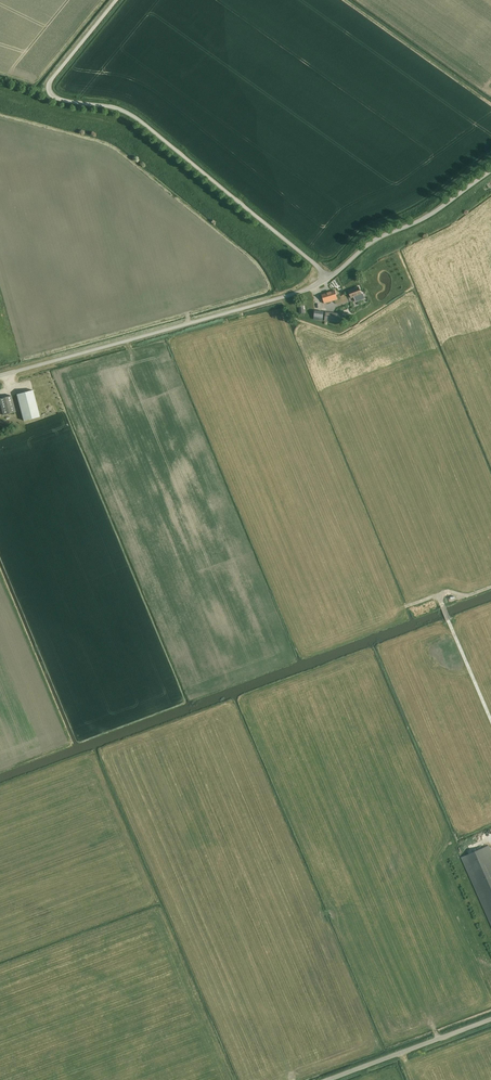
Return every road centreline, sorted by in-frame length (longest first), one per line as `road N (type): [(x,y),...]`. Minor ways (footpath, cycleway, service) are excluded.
road 1 (unclassified): [(327,279),(141,121),(53,95),(53,78),(116,0)]
road 2 (unclassified): [(0,376),(327,279)]
road 3 (unclassified): [(327,279),(490,167)]
road 4 (track): [(490,588),(440,598),(490,718)]
road 5 (unclassified): [(328,1079),(490,1019)]

